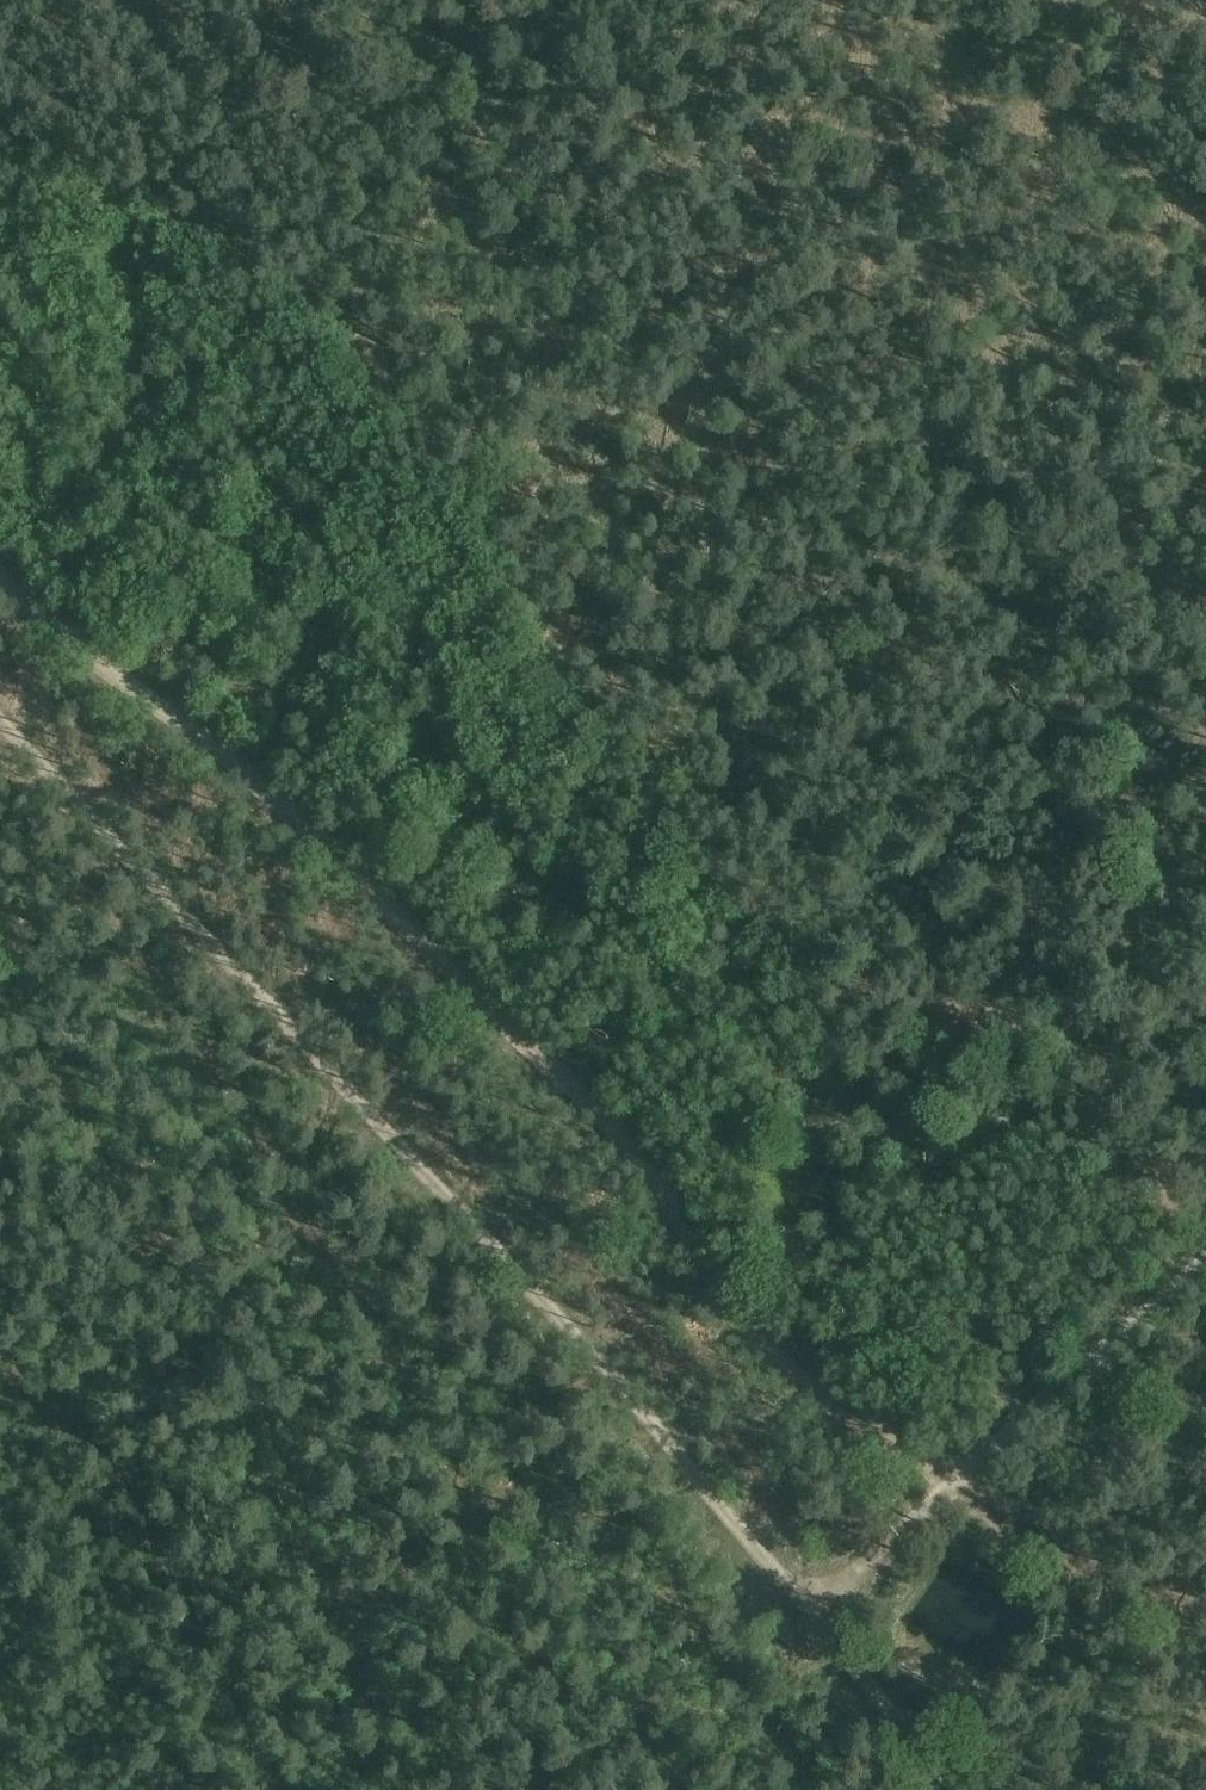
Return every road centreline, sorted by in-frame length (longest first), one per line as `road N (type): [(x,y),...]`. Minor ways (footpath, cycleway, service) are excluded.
road 1 (track): [(961,1789),(816,1606),(632,1398),(0,719)]
road 2 (track): [(0,573),(240,766),(532,1045),(625,1142),(789,1369),(842,1409),(964,1476)]

